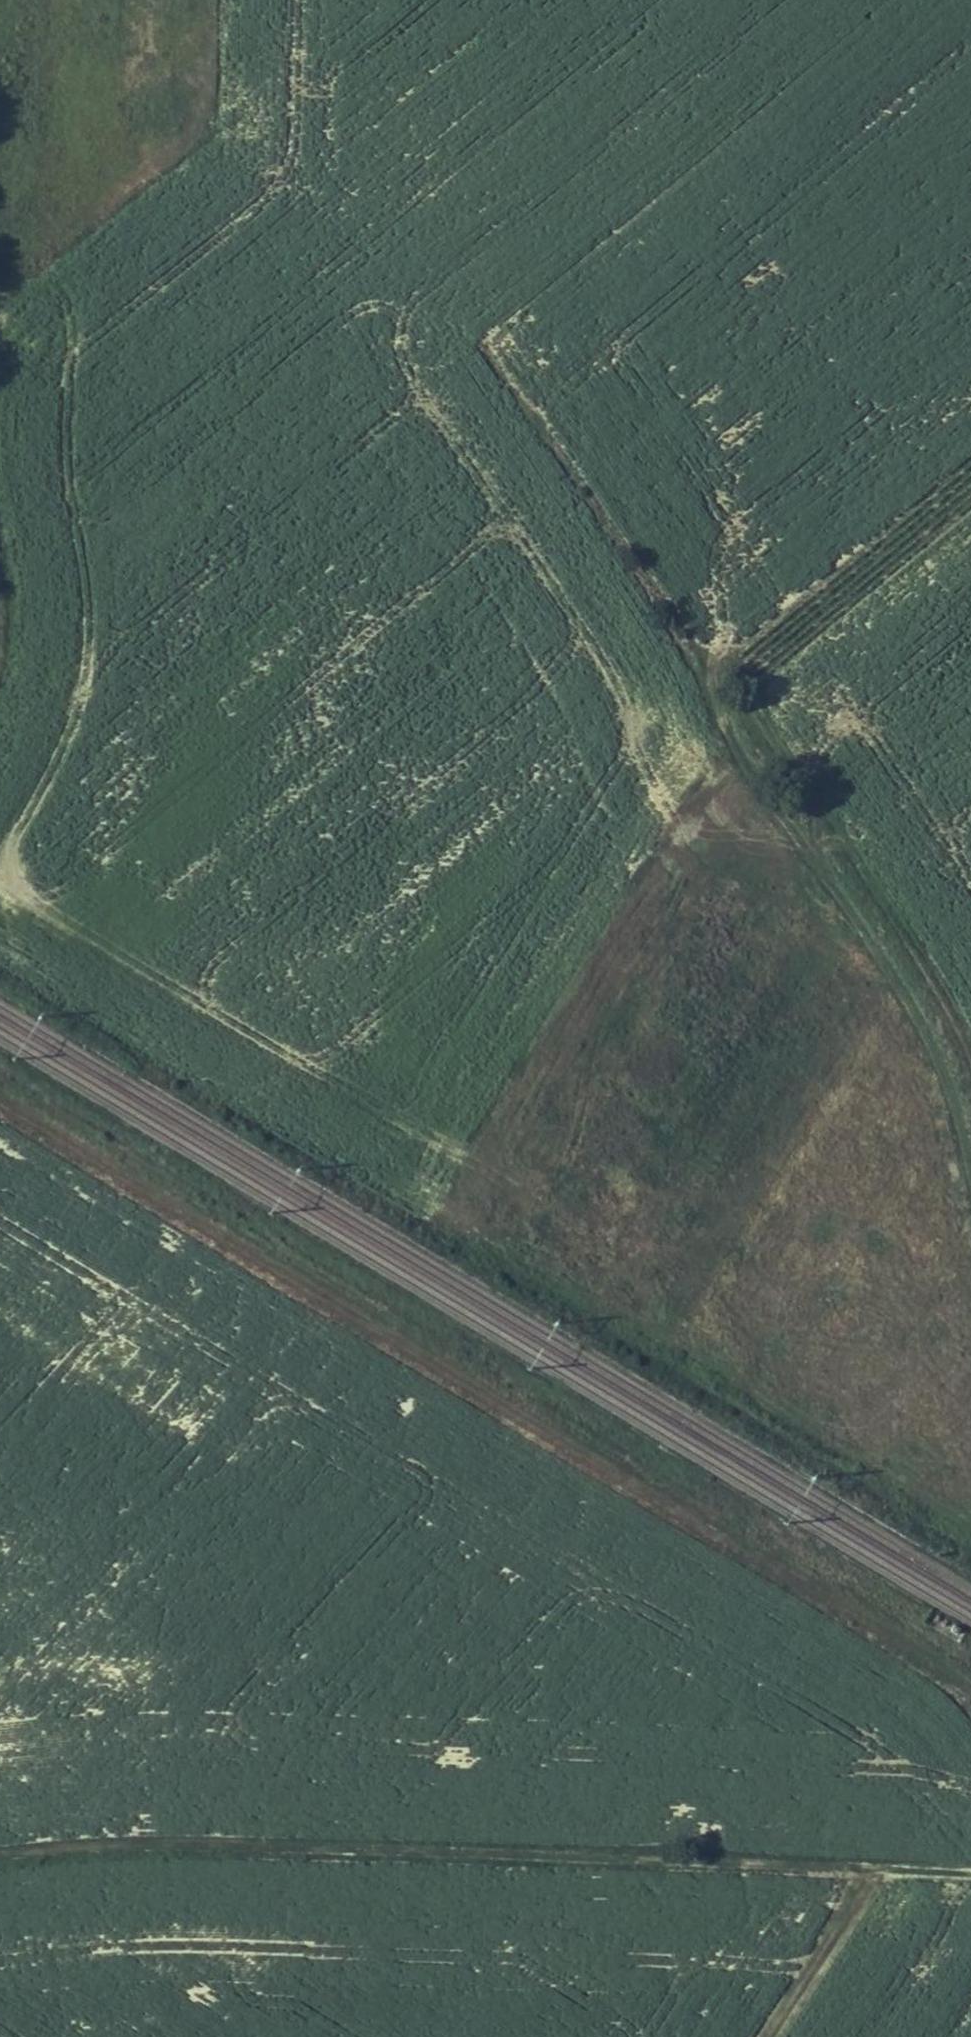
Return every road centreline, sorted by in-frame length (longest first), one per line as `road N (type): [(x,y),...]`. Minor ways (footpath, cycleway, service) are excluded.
road 1 (track): [(0,1856),(269,1848),(970,1875)]
road 2 (track): [(526,378),(928,1053),(970,1196)]

